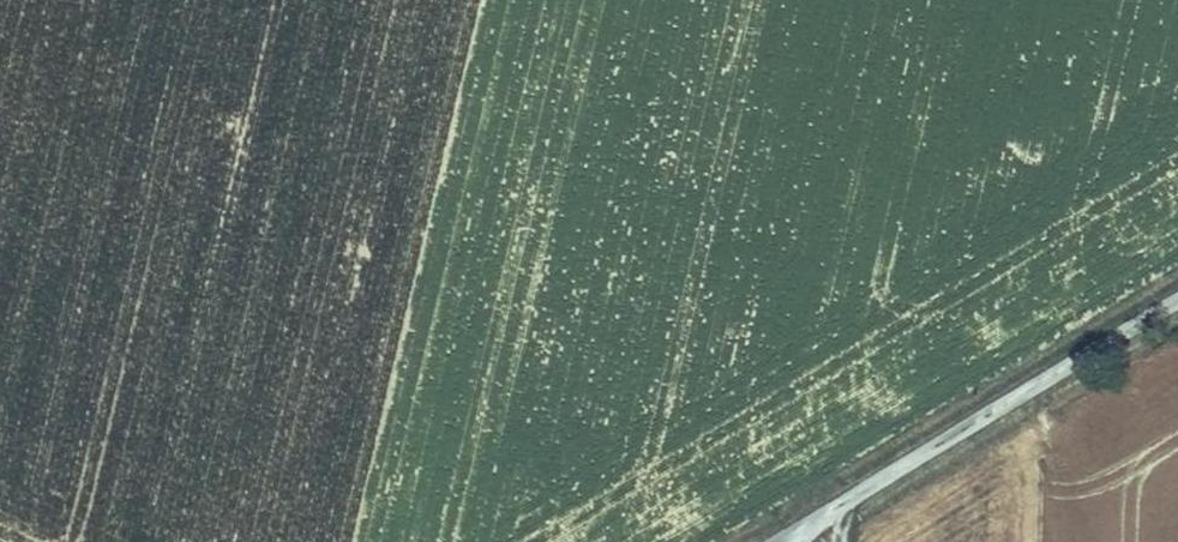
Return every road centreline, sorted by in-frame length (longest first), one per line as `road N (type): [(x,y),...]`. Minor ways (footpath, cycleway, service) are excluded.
road 1 (unclassified): [(775,541),(1177,302)]

